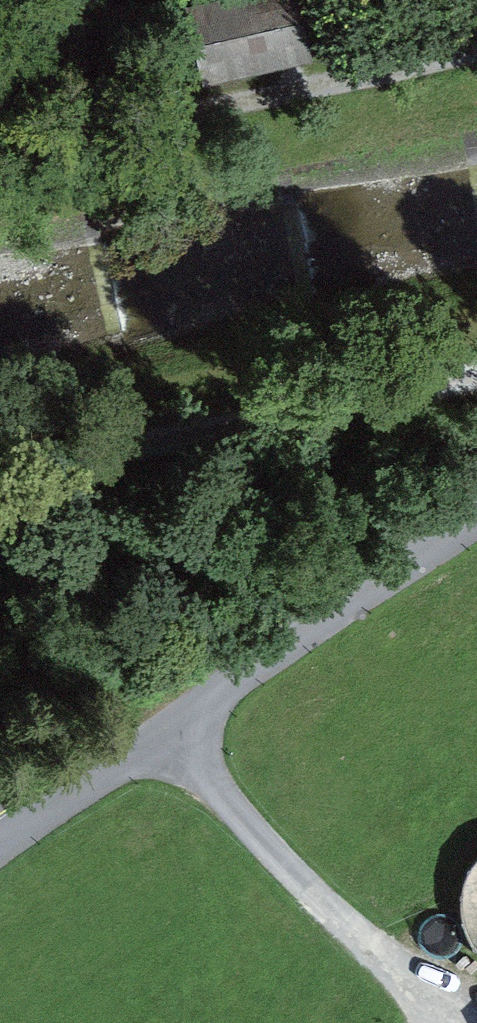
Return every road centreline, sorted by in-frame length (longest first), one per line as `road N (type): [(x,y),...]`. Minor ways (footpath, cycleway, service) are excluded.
road 1 (unclassified): [(476,511),(0,843)]
road 2 (track): [(476,50),(0,165)]
road 3 (unclassified): [(0,486),(476,382)]
road 4 (track): [(168,729),(244,822),(340,919),(474,1022)]

